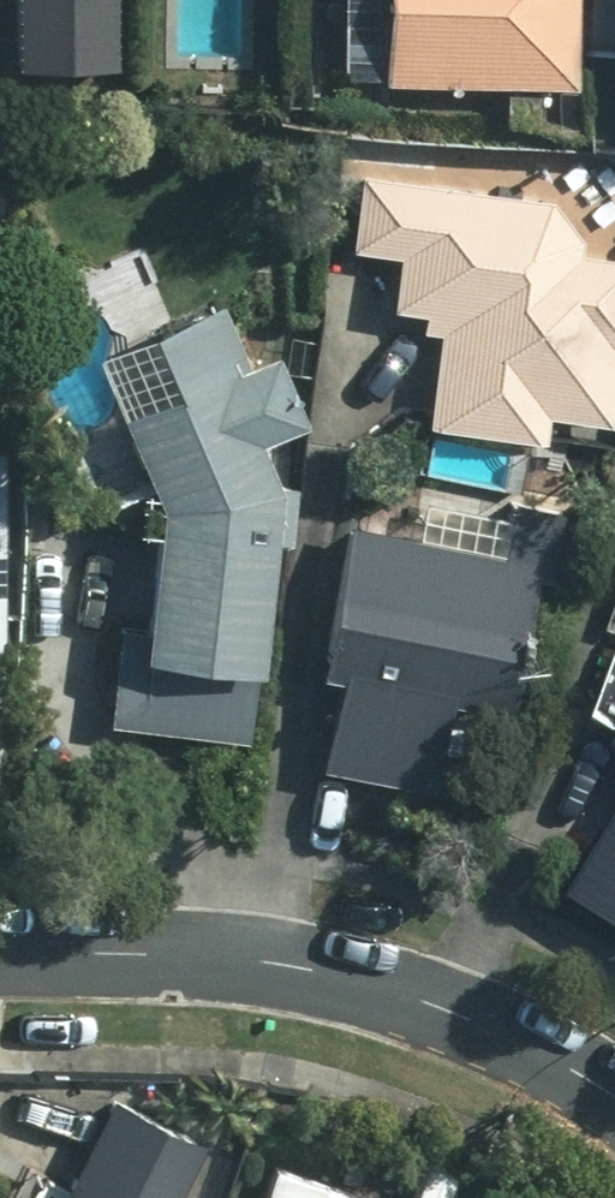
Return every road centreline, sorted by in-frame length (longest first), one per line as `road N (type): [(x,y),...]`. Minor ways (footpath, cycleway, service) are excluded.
road 1 (residential): [(0,947),(253,949),(477,1017),(614,1099)]

